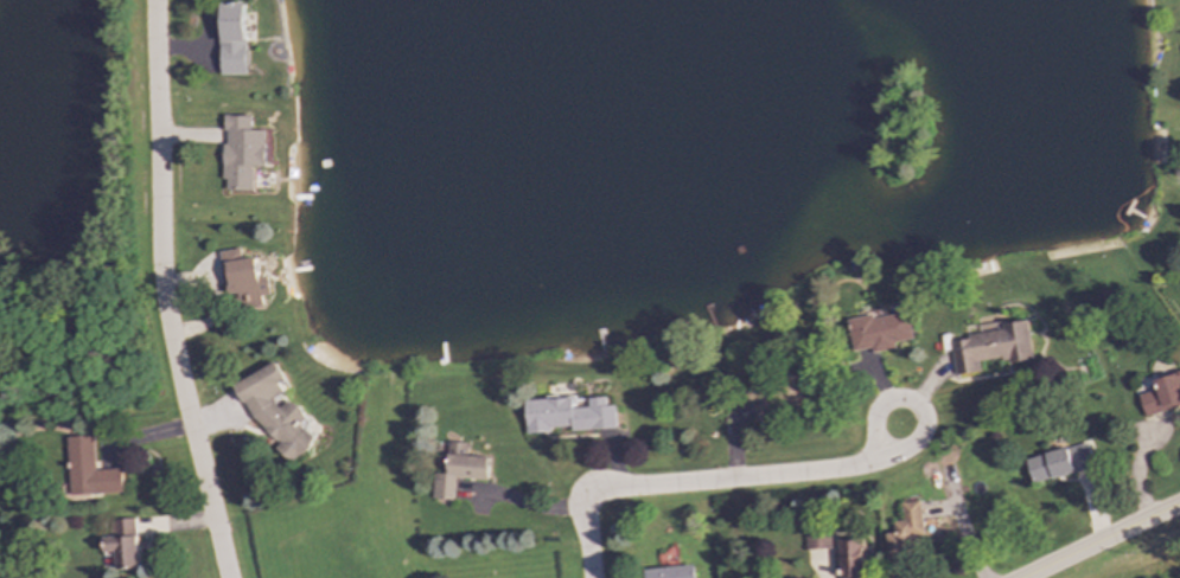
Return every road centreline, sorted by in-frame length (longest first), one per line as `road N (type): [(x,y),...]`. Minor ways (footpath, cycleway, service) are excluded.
road 1 (residential): [(225,577),(157,294),(150,0)]
road 2 (residential): [(588,577),(581,516),(589,496),(841,470),(878,452)]
road 3 (residential): [(1179,504),(1021,577)]
road 4 (residential): [(873,448),(897,452),(919,437),(911,404),(878,406),(873,448)]

